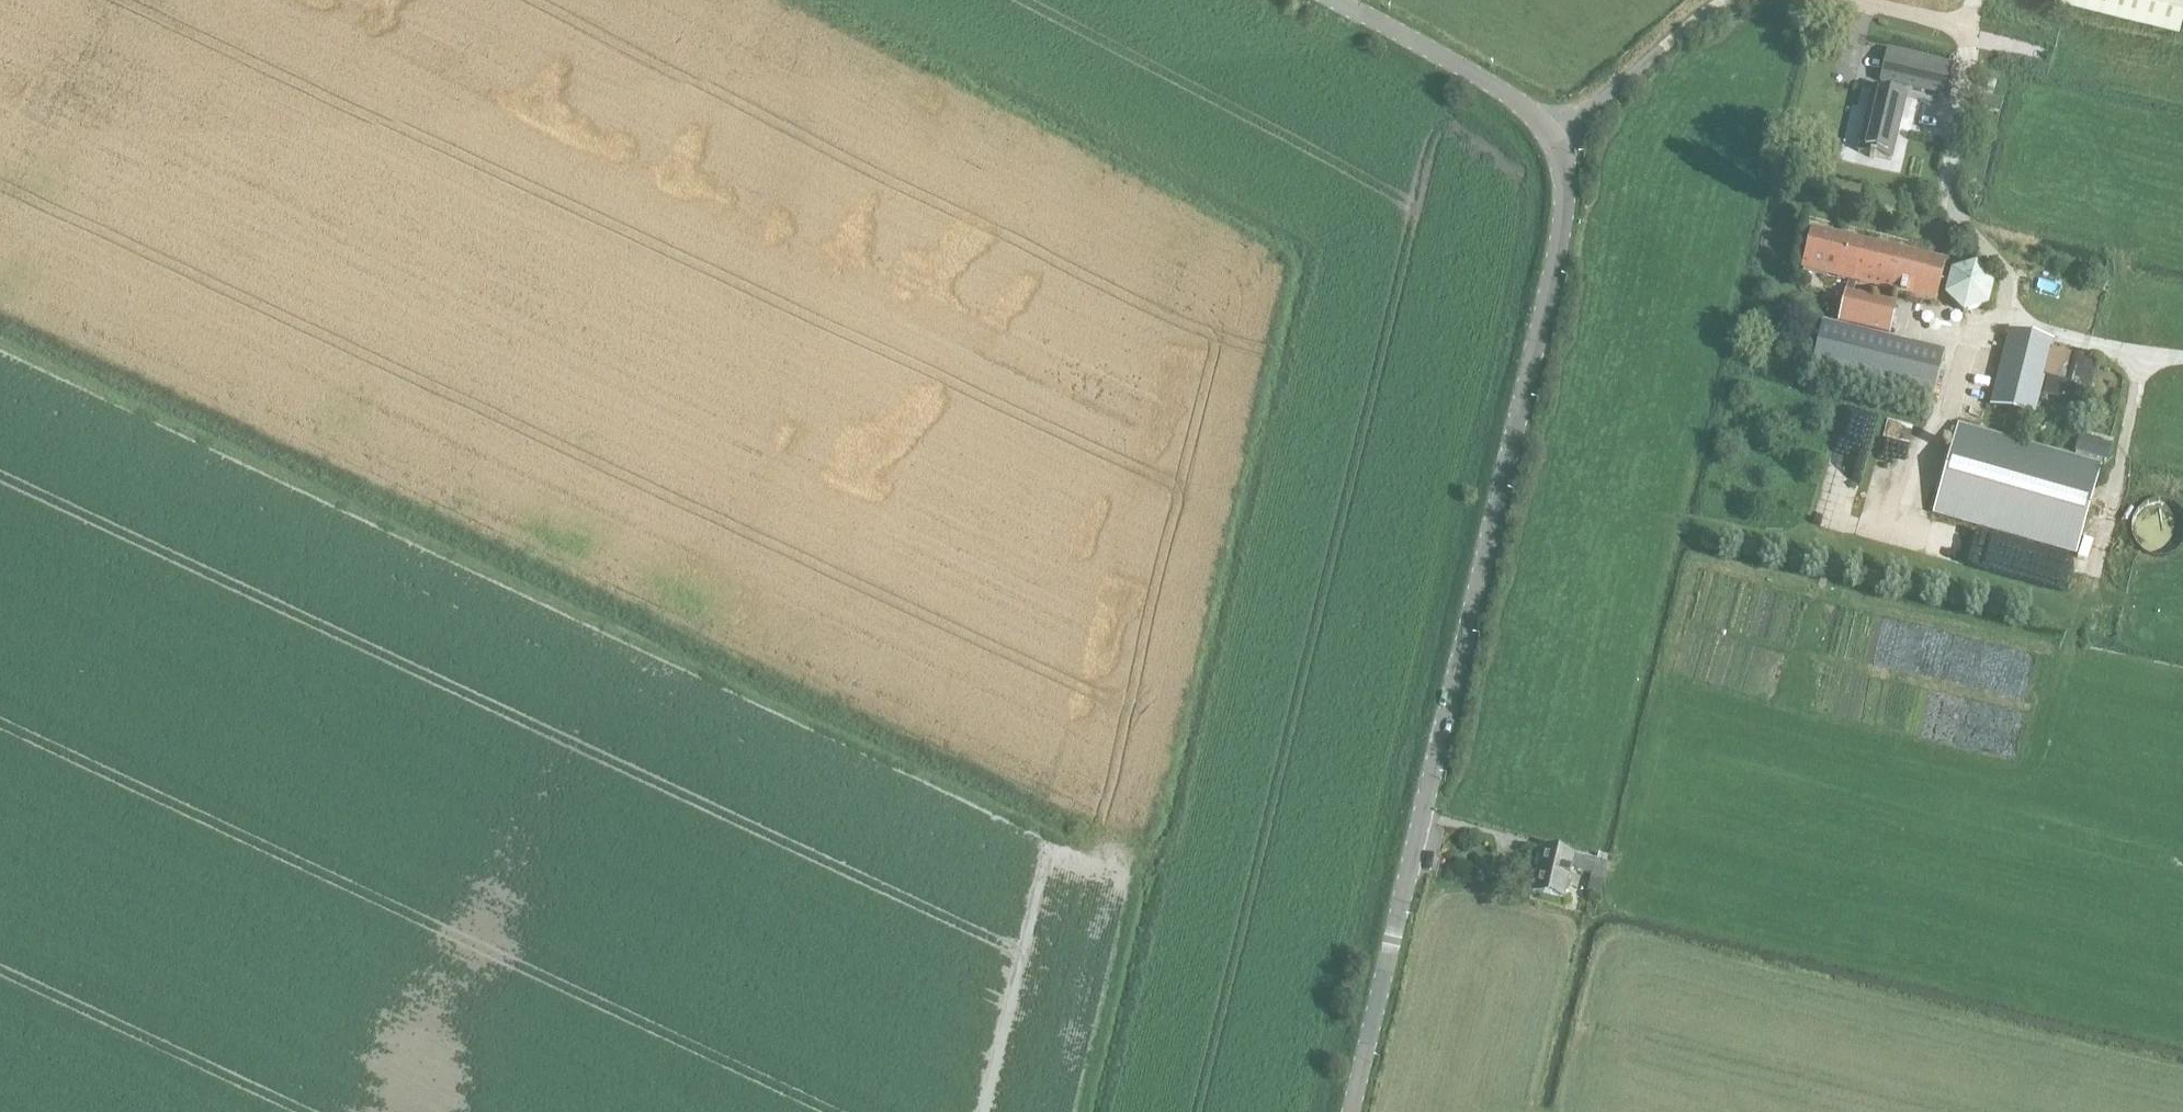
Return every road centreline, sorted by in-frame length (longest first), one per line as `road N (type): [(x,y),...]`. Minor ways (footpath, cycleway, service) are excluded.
road 1 (unclassified): [(1350,1111),(1566,192),(1558,138),(1544,121),(1330,0)]
road 2 (track): [(1998,322),(2114,352),(2182,358)]

